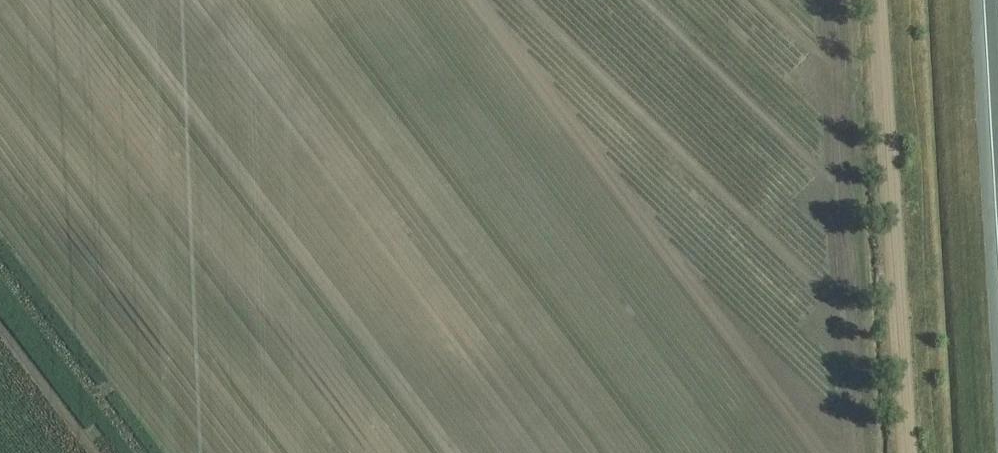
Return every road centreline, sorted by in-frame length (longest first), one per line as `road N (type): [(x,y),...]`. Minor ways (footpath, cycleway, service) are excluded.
road 1 (track): [(903,452),(874,0)]

